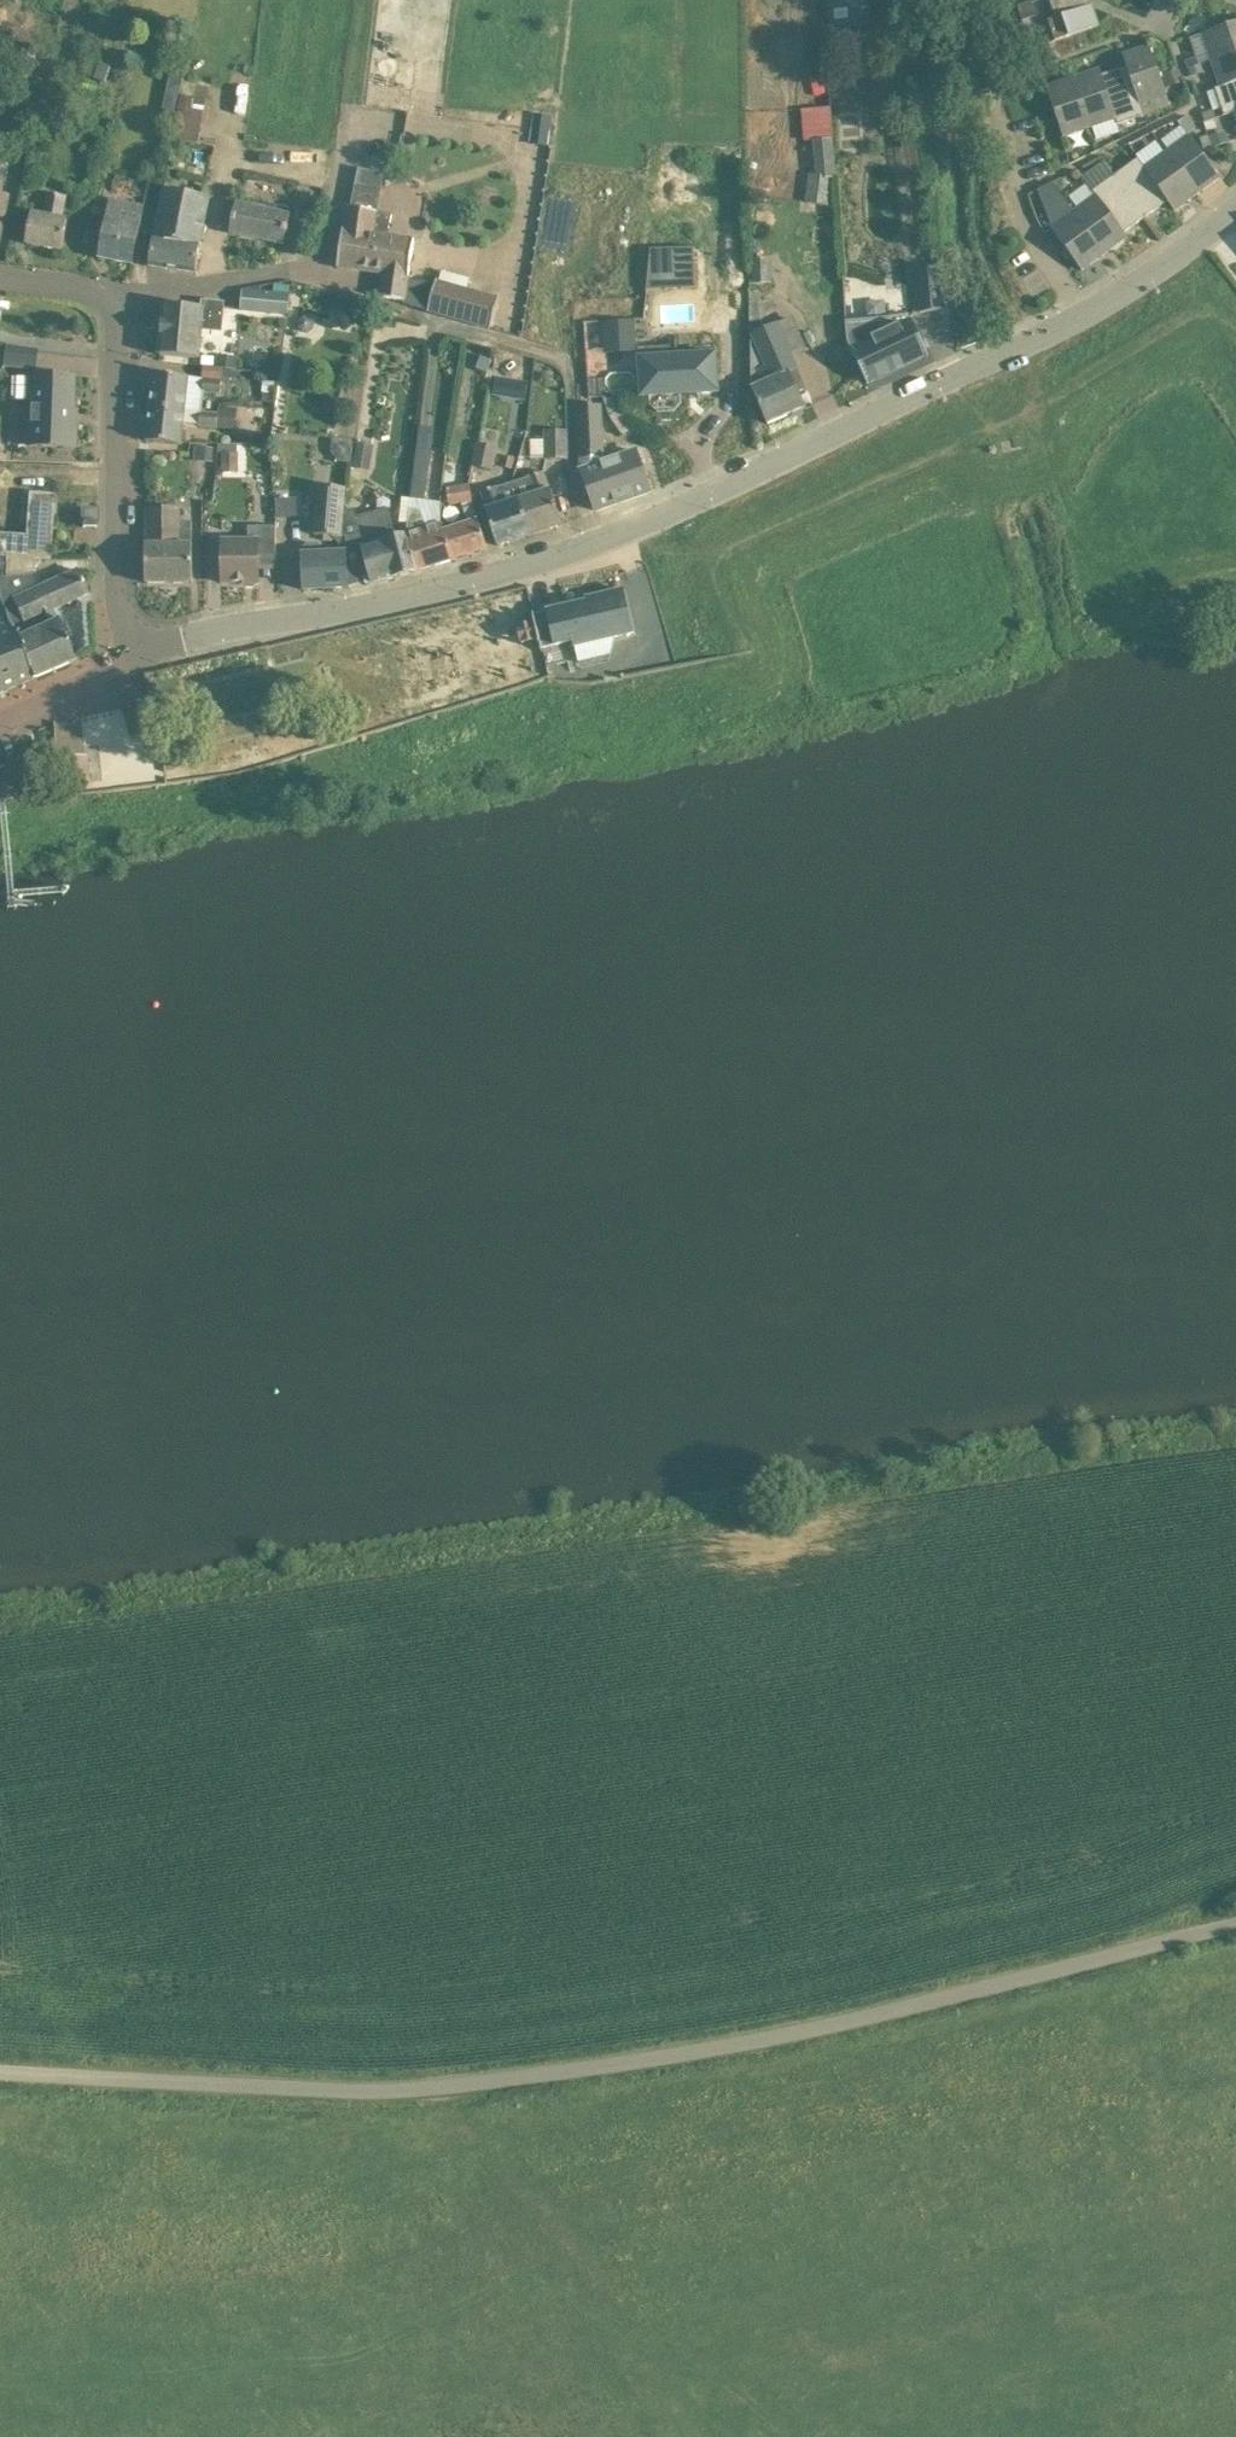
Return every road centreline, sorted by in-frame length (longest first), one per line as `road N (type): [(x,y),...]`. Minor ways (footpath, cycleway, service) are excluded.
road 1 (unclassified): [(1235,1920),(804,2032),(423,2089),(0,2070)]
road 2 (unclassified): [(1235,206),(1123,289),(993,360),(576,552),(182,639),(135,658)]
road 3 (residential): [(110,305),(295,269),(322,254),(350,103)]
road 4 (residential): [(135,658),(116,606),(110,305)]
road 5 (unclassified): [(135,658),(0,719)]

